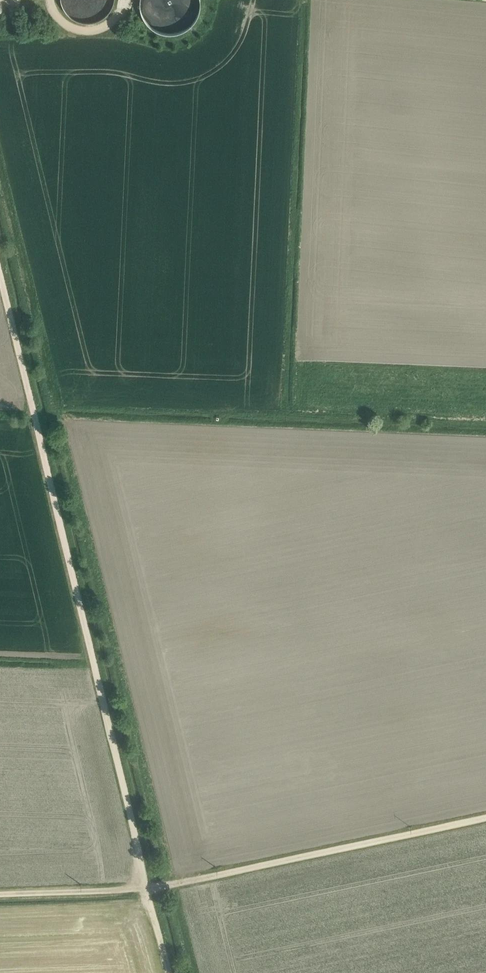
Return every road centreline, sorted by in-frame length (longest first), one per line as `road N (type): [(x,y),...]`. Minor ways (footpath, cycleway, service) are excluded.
road 1 (track): [(0,295),(168,972)]
road 2 (track): [(0,896),(154,887),(485,817)]

